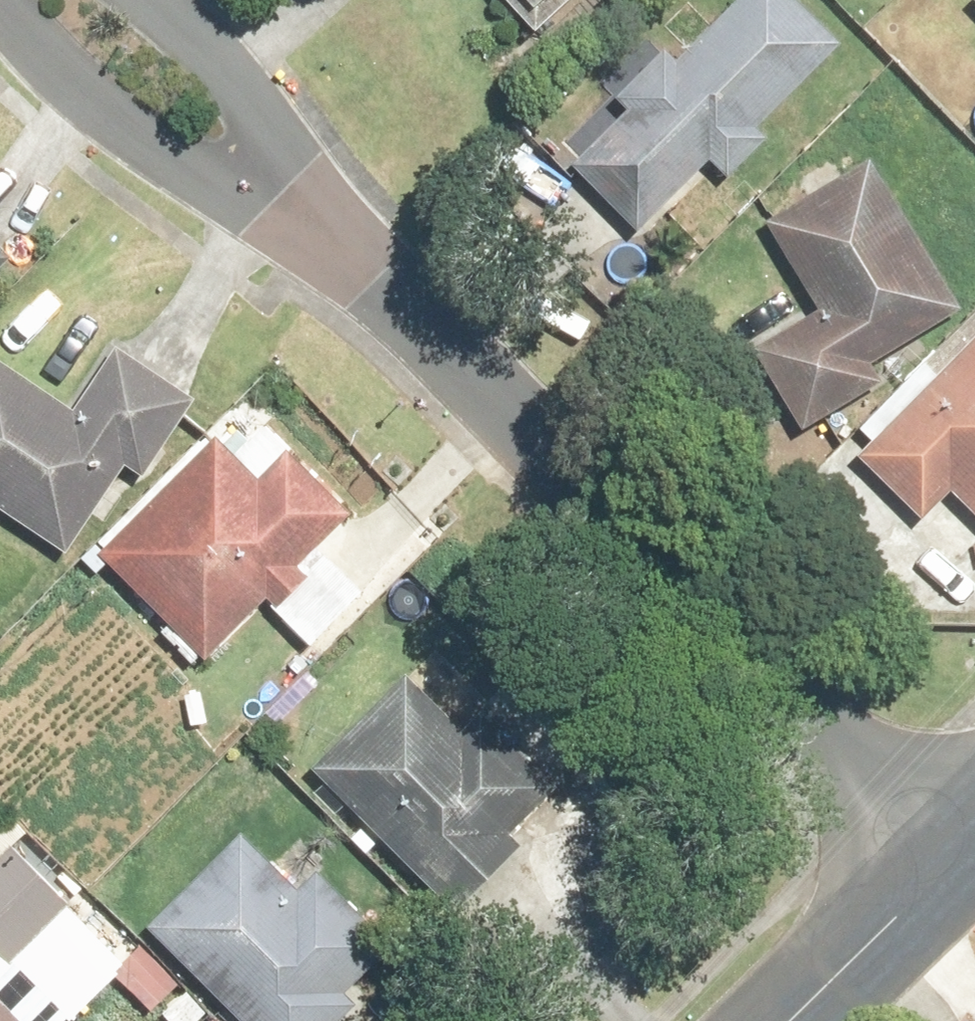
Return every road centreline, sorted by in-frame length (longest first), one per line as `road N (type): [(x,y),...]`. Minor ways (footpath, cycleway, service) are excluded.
road 1 (residential): [(297,220),(943,879)]
road 2 (residential): [(297,220),(106,120),(40,57),(0,0)]
road 3 (residential): [(155,0),(202,48),(240,106),(297,220)]
road 4 (residential): [(943,879),(797,1020)]

